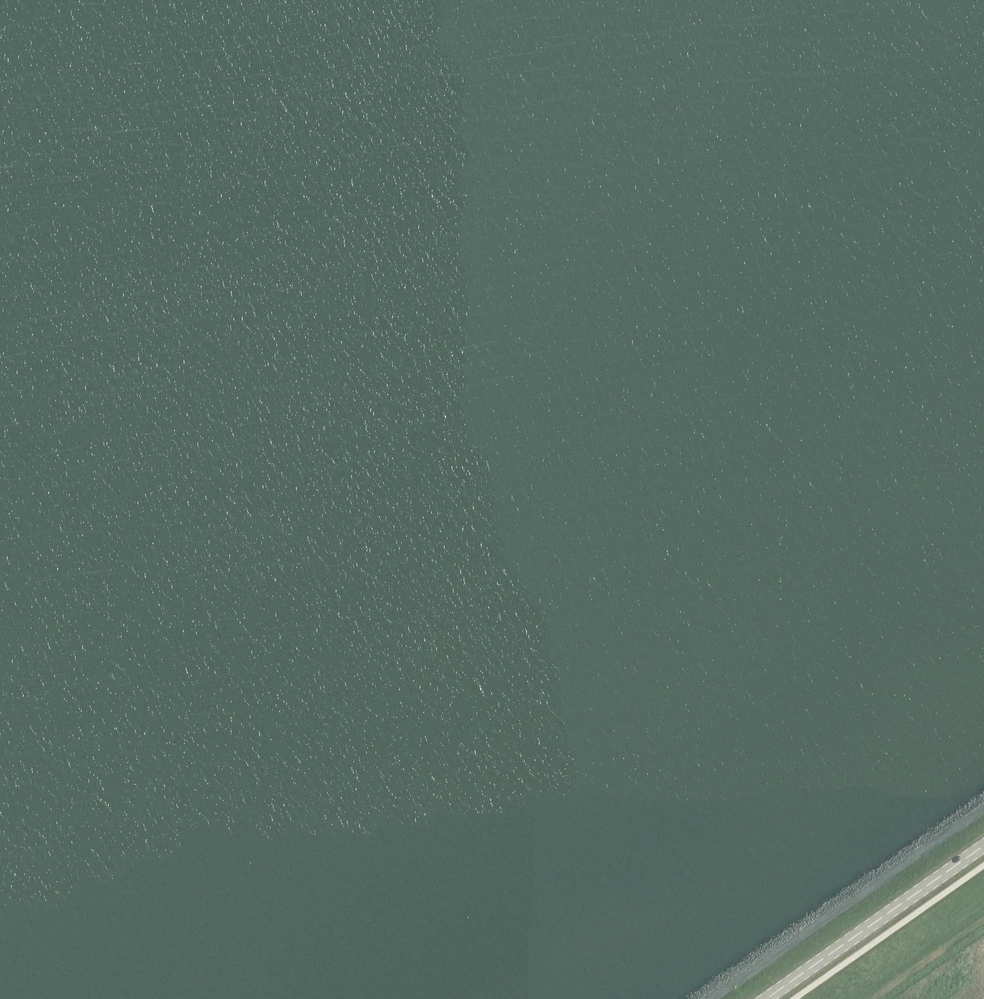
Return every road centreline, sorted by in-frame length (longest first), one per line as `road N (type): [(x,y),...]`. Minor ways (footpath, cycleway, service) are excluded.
road 1 (secondary): [(765,998),(983,845)]

